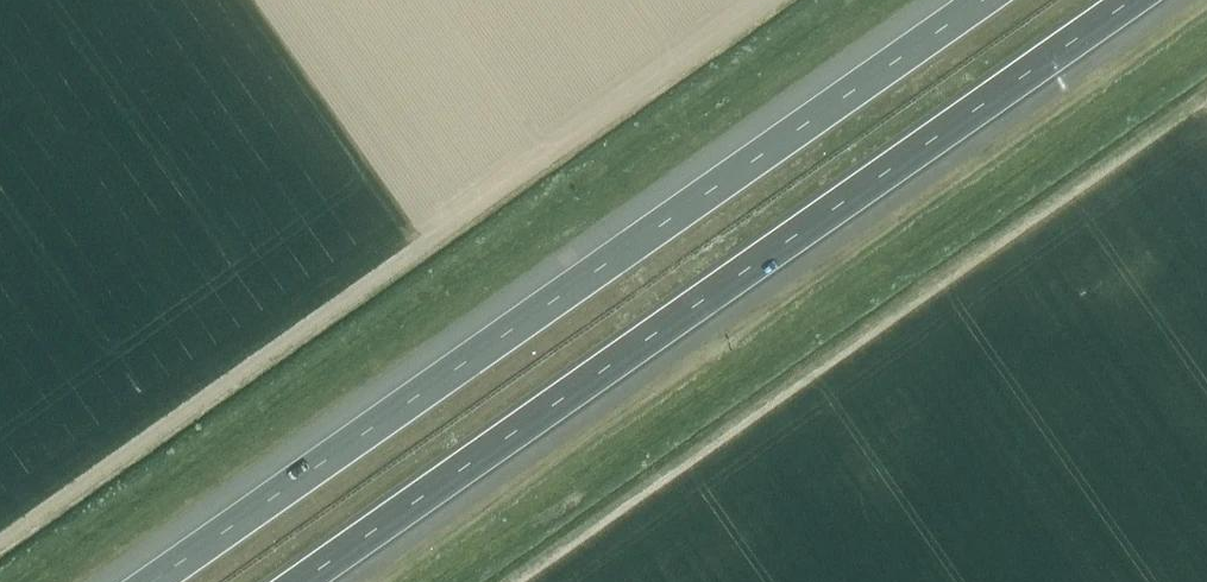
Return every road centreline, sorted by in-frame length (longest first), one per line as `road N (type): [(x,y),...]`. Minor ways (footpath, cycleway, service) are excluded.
road 1 (motorway): [(986,0),(153,581)]
road 2 (motorway): [(301,581),(1133,0)]

